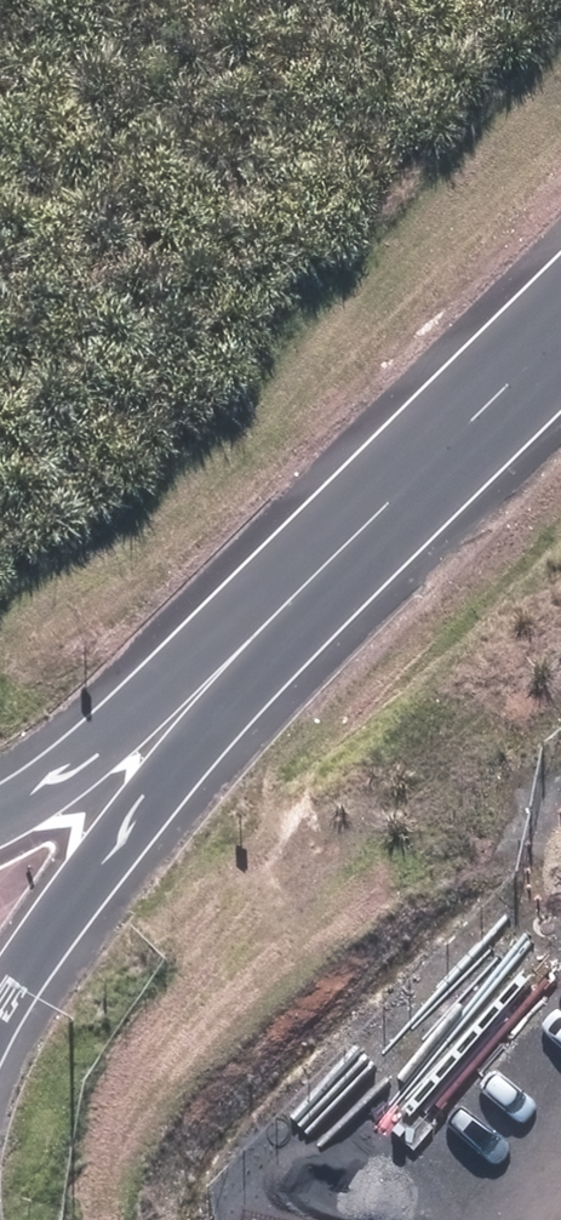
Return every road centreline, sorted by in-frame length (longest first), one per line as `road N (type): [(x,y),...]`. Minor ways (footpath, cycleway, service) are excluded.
road 1 (motorway): [(386,507),(60,906),(0,1006)]
road 2 (motorway): [(386,507),(0,824)]
road 3 (motorway): [(560,333),(386,507)]

